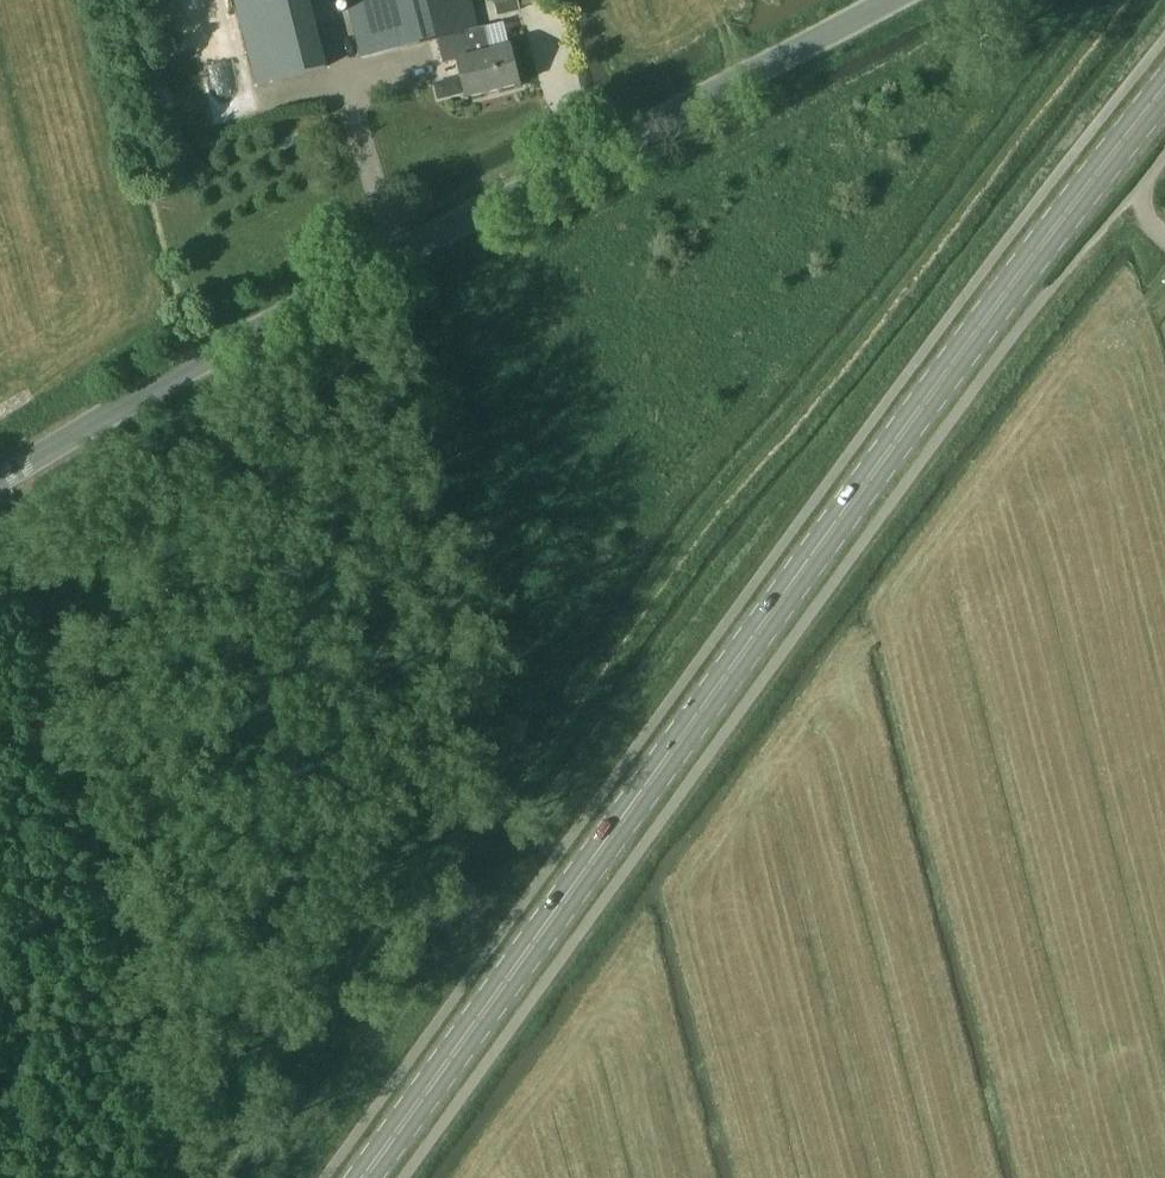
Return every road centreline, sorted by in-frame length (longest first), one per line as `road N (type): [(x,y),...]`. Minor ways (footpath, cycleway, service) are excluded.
road 1 (primary): [(367,1177),(1164,90)]
road 2 (tertiary): [(0,481),(321,297),(890,0)]

